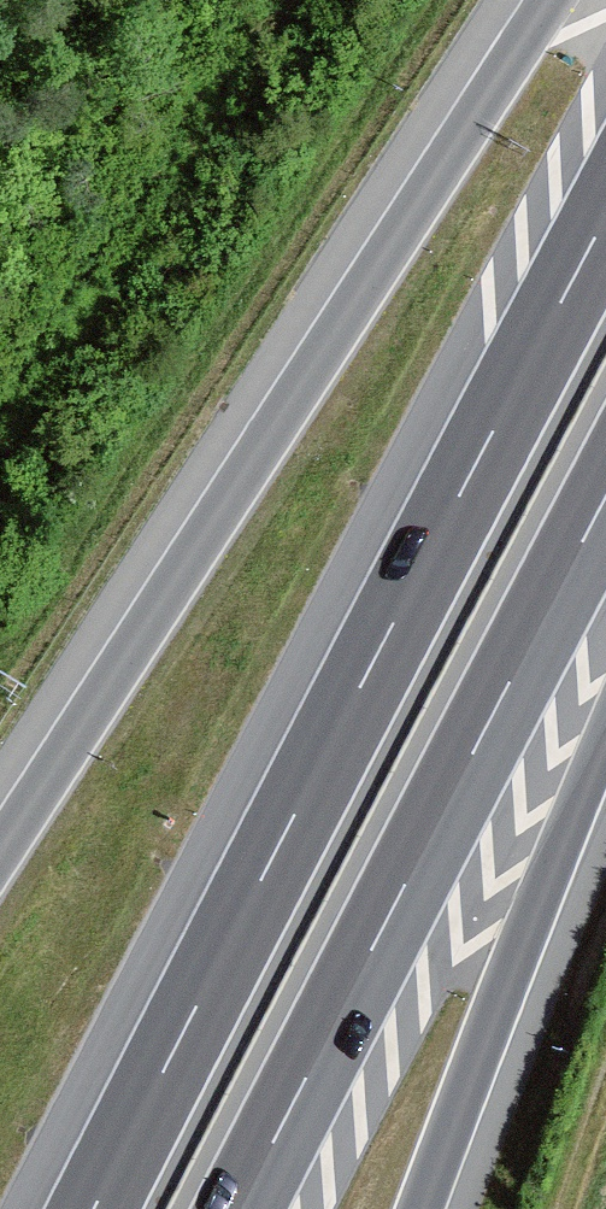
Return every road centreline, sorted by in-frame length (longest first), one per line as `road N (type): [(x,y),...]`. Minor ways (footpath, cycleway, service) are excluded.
road 1 (motorway): [(605,216),(95,1208)]
road 2 (motorway): [(550,0),(0,851)]
road 3 (motorway): [(241,1208),(605,496)]
road 4 (motorway): [(421,1208),(605,735)]
road 5 (track): [(561,1208),(605,1089)]

